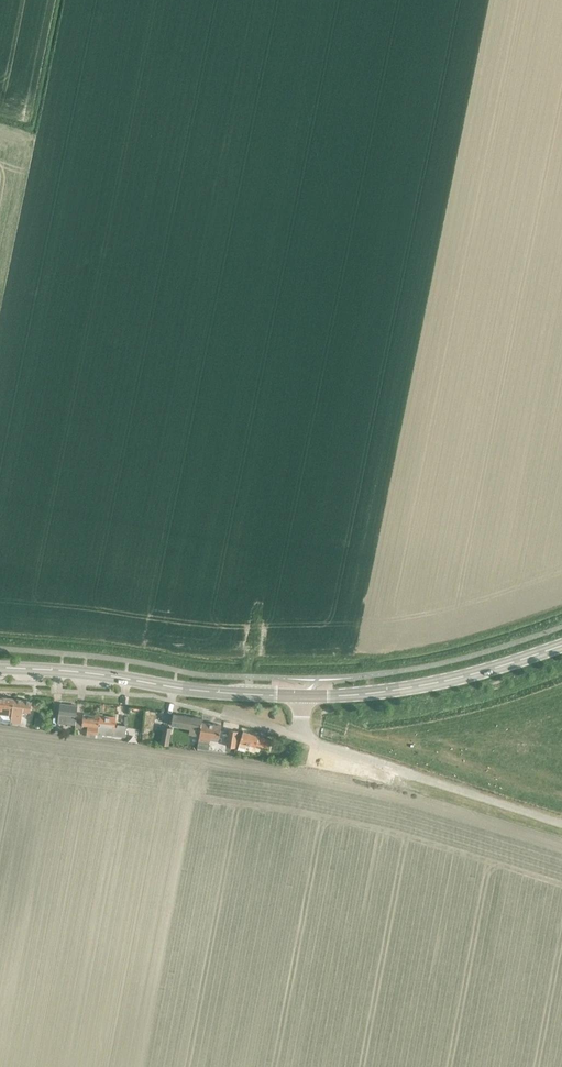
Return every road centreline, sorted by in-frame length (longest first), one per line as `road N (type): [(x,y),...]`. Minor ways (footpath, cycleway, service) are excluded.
road 1 (secondary): [(0,668),(303,697)]
road 2 (secondary): [(303,697),(443,684),(561,647)]
road 3 (residential): [(303,697),(301,739),(221,715)]

